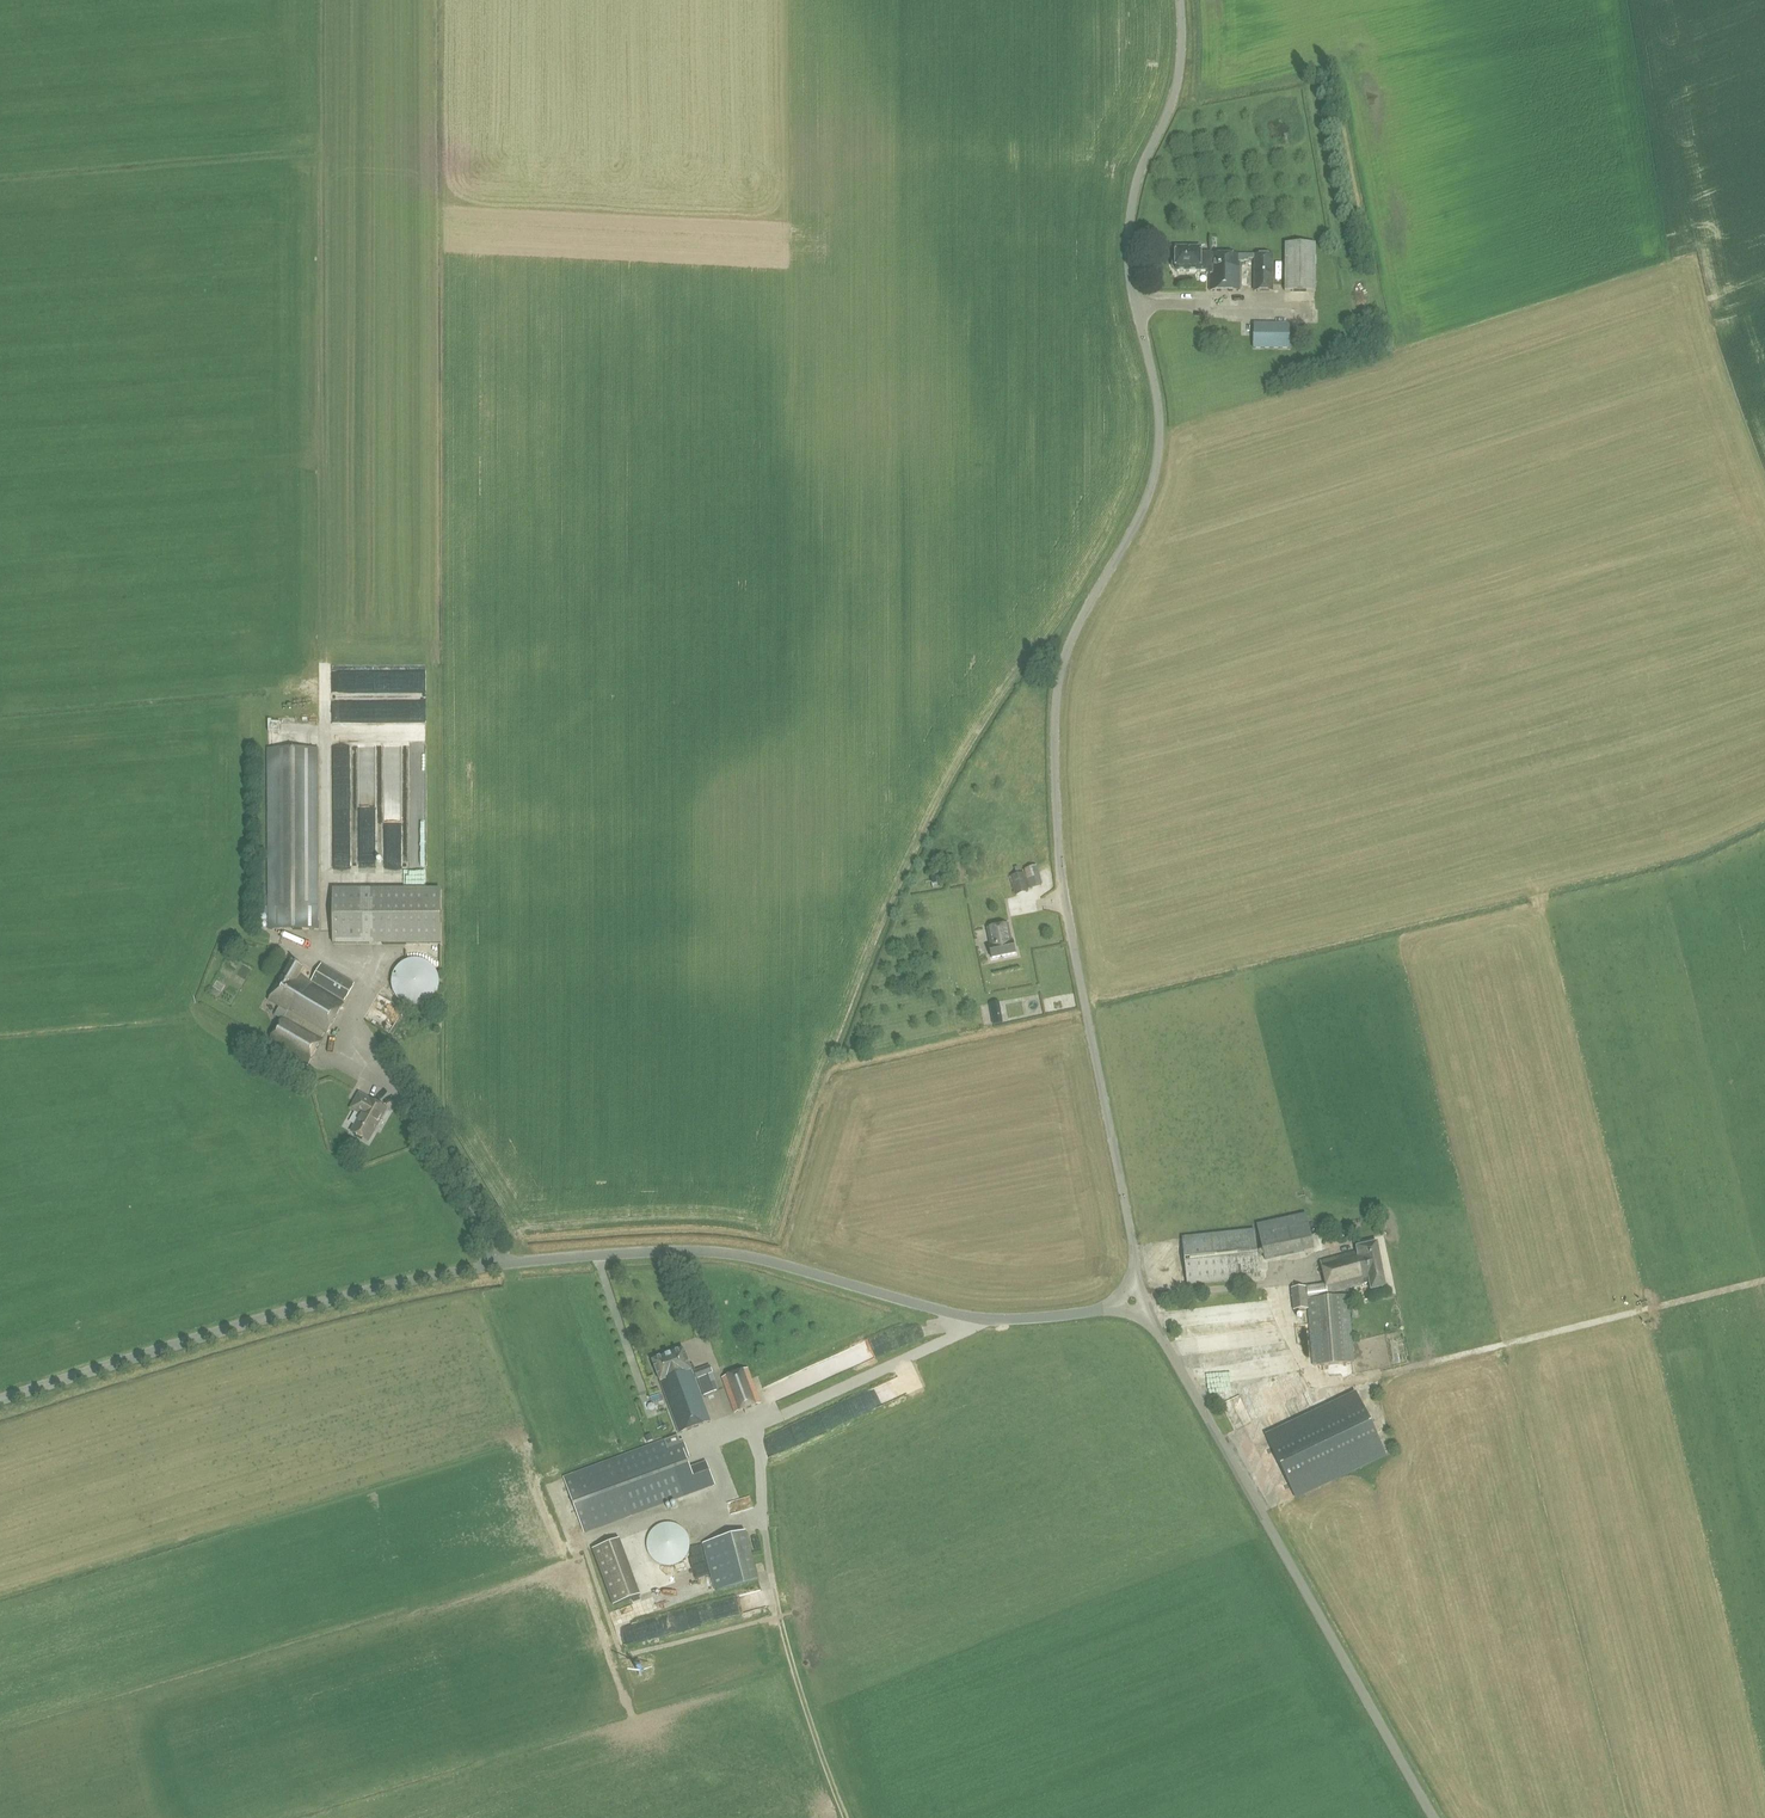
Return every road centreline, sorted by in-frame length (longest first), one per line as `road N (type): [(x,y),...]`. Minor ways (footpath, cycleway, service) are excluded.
road 1 (unclassified): [(1135,1258),(1062,877),(1057,705),(1085,609),(1133,527),(1156,459),(1155,410),(1131,293),(1131,217),(1137,174),(1177,75),(1178,0)]
road 2 (unclassified): [(0,1401),(376,1289),(612,1249),(720,1249),(978,1320),(1097,1311)]
road 3 (unclassified): [(1435,1817),(1153,1327)]

